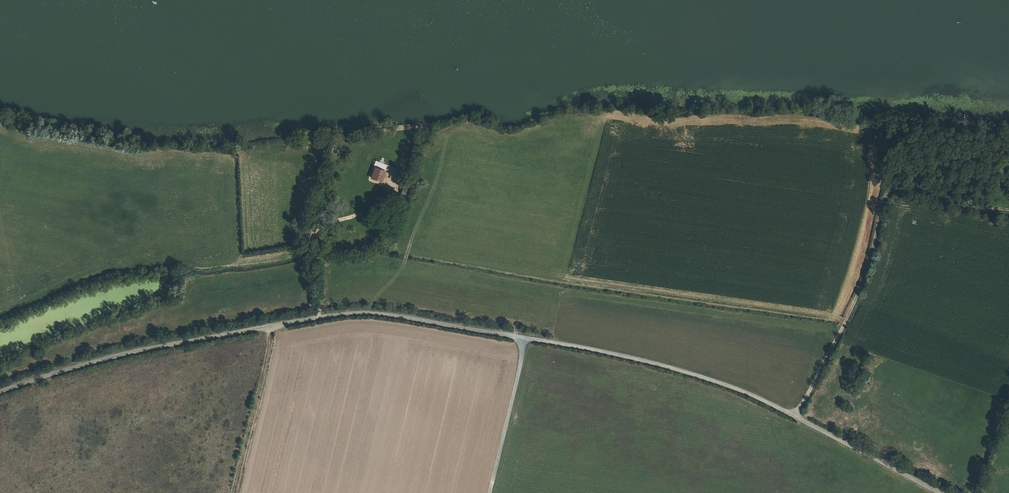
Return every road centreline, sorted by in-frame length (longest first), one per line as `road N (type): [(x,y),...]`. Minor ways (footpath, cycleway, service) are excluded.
road 1 (track): [(0,391),(116,356),(367,312),(583,348),(733,387),(940,492)]
road 2 (track): [(567,280),(836,316),(874,188),(880,132),(607,116)]
road 3 (track): [(793,415),(857,299),(887,195),(897,189),(1008,210)]
road 4 (track): [(319,318),(306,232),(388,200),(395,187),(389,173)]
road 5 (track): [(490,492),(525,338)]

